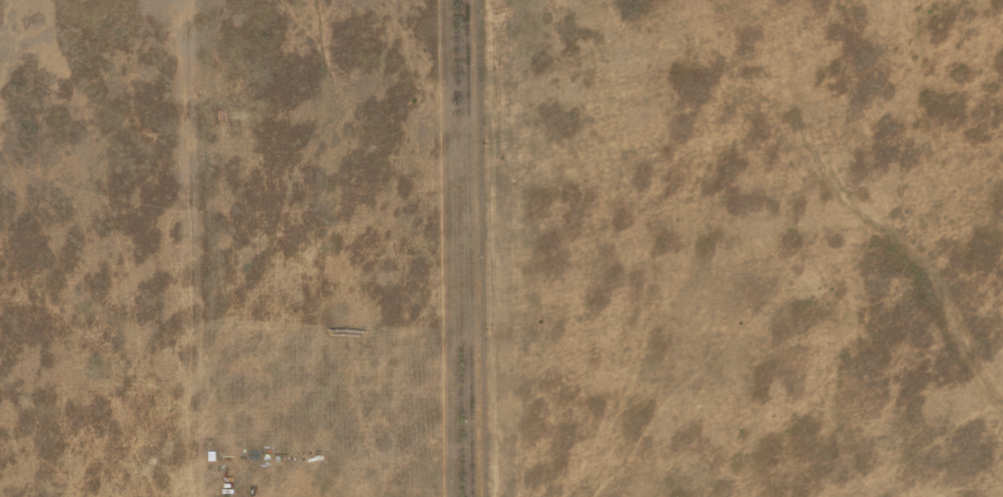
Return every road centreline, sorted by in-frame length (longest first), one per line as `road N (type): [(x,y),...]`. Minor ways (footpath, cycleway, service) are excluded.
road 1 (track): [(496,496),(486,0)]

